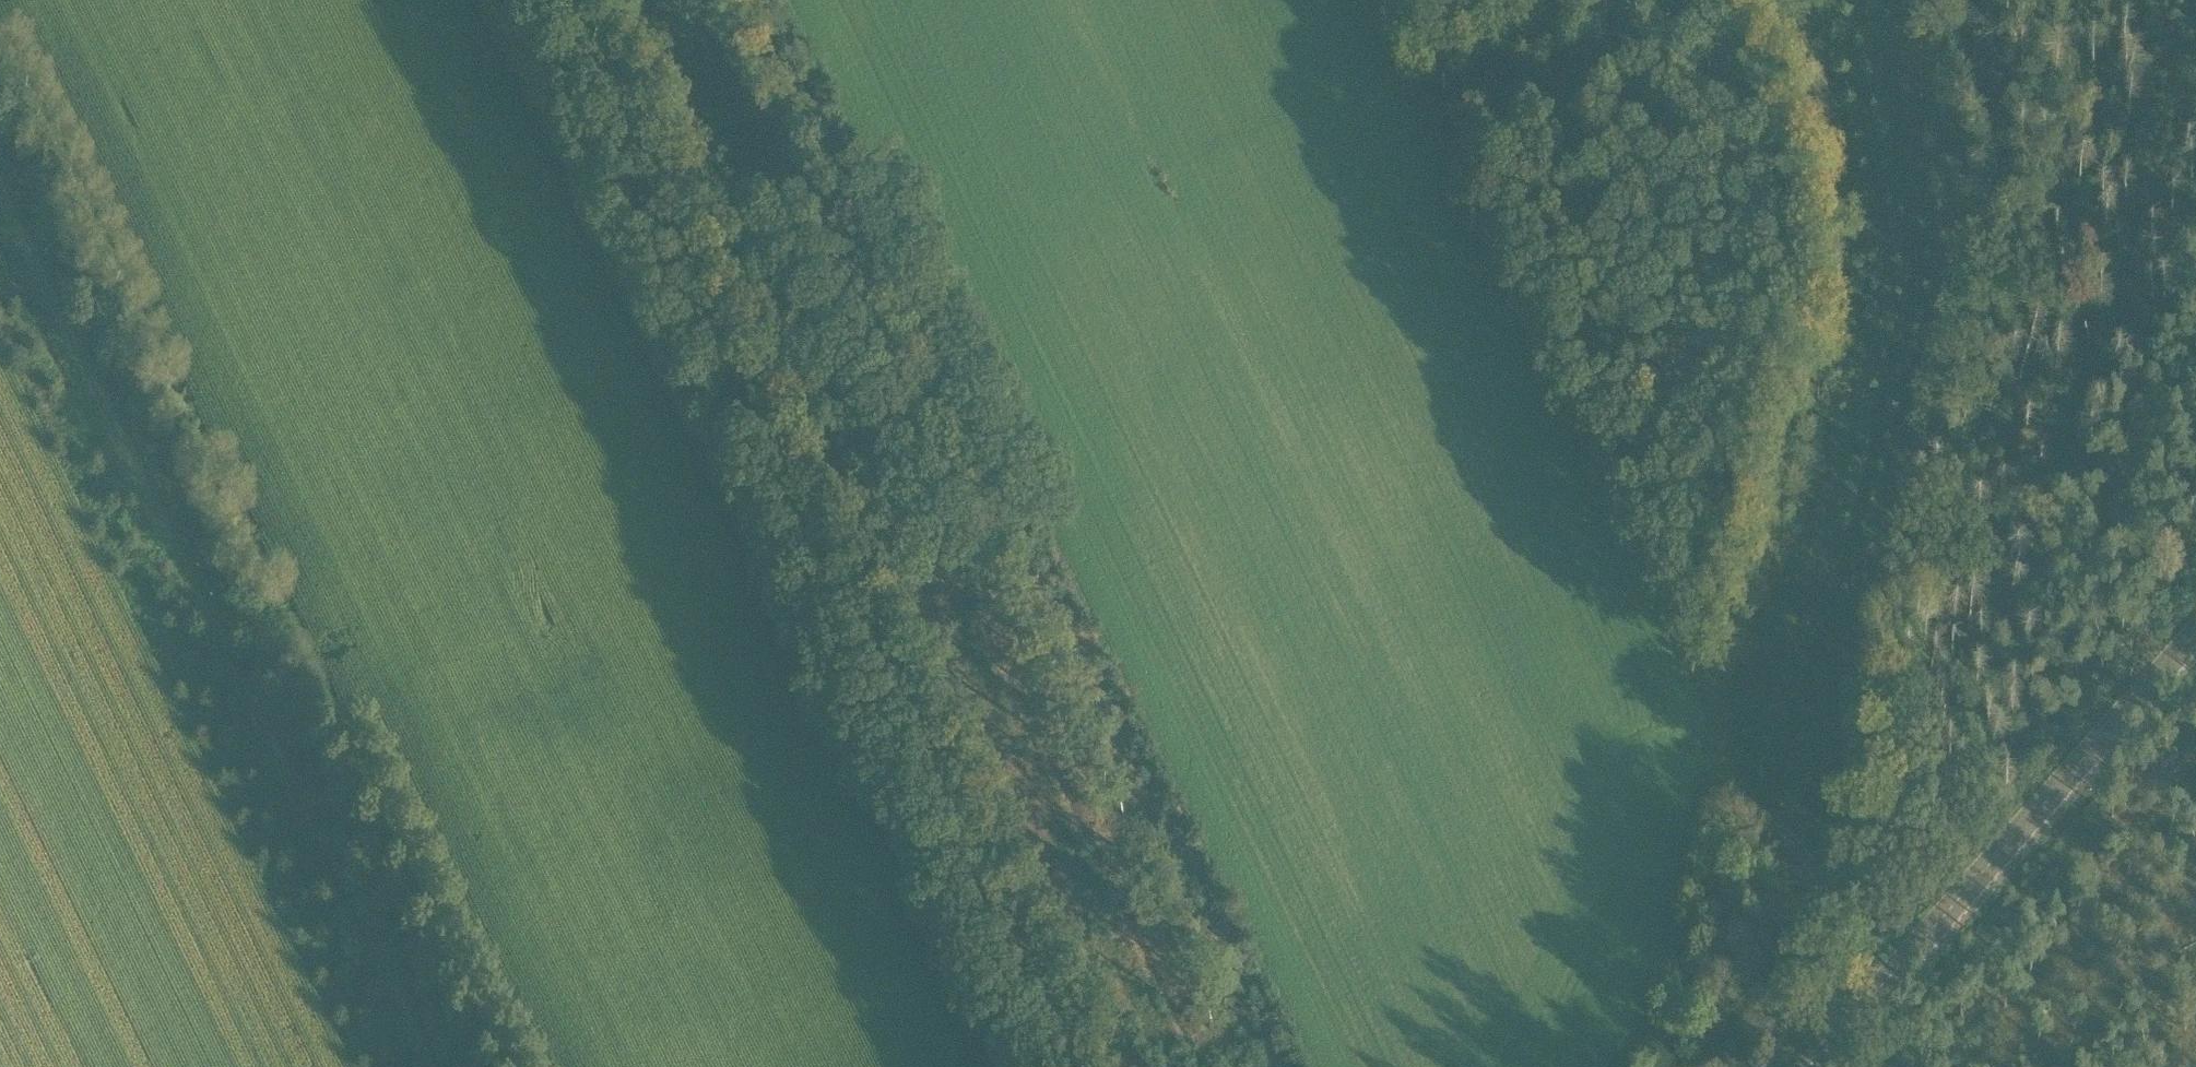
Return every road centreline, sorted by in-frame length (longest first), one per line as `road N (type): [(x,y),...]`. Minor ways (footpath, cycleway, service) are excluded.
road 1 (secondary): [(1809,1066),(2195,635)]

